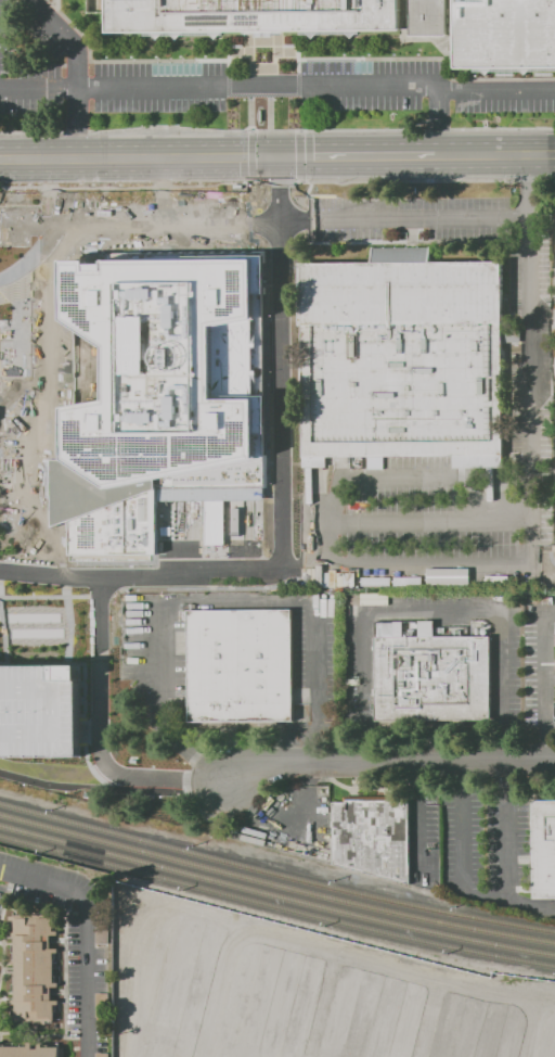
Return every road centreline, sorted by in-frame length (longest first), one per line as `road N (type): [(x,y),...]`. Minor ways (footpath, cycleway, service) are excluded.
road 1 (residential): [(225,777),(269,768),(554,764)]
road 2 (secondary): [(0,162),(276,160)]
road 3 (secondary): [(276,160),(439,158)]

